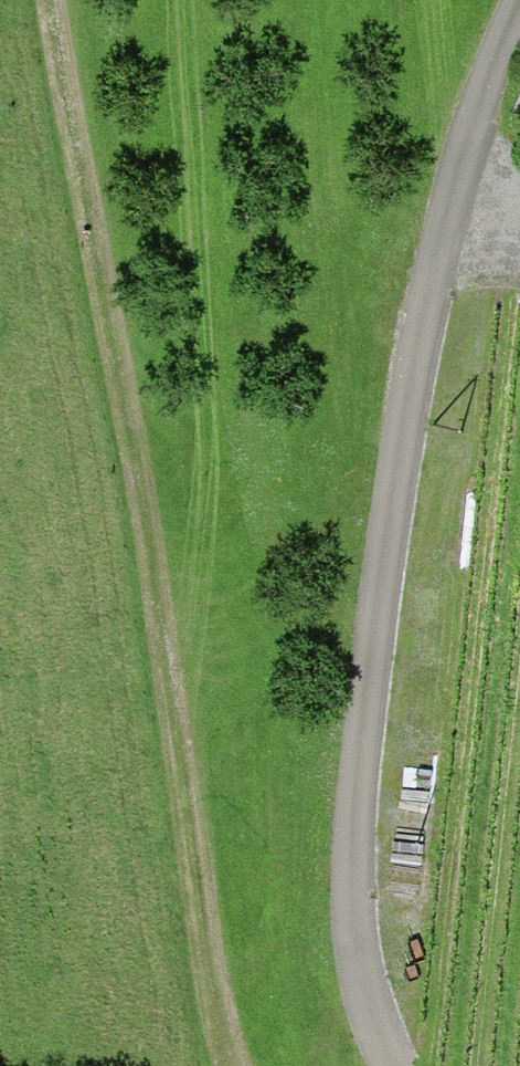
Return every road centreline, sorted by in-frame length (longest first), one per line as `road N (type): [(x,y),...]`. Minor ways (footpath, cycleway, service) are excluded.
road 1 (unclassified): [(394,1065),(365,1006),(350,904),(366,745),(349,511),(436,185),(514,0)]
road 2 (track): [(237,1065),(168,744),(46,0)]

